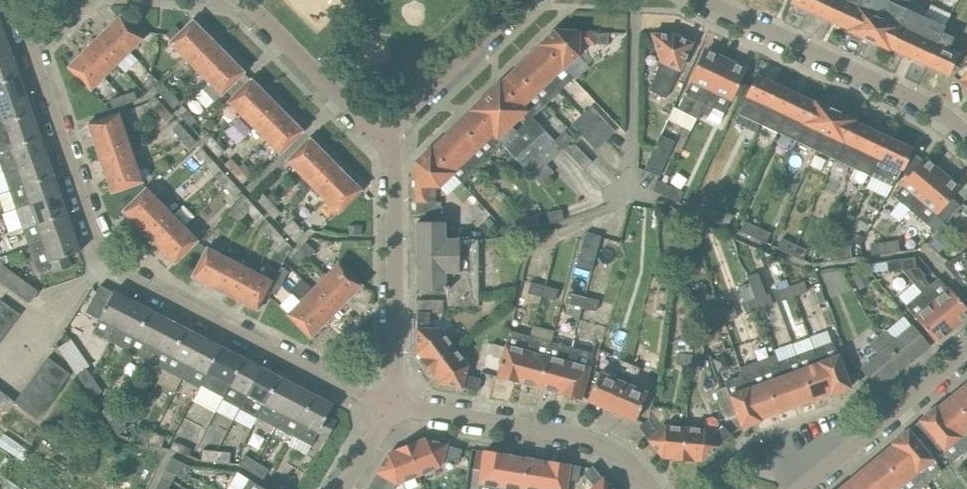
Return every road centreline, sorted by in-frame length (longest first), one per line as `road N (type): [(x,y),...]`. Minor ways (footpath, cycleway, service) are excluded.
road 1 (residential): [(16,0),(91,224),(122,273),(396,406)]
road 2 (residential): [(966,133),(945,112),(709,0)]
road 3 (residential): [(663,488),(613,440),(559,423),(396,406)]
road 4 (residential): [(396,406),(392,159),(384,138)]
road 5 (unclassified): [(802,488),(966,346)]
road 6 (residential): [(384,138),(527,0)]
road 7 (residential): [(246,0),(384,138)]

